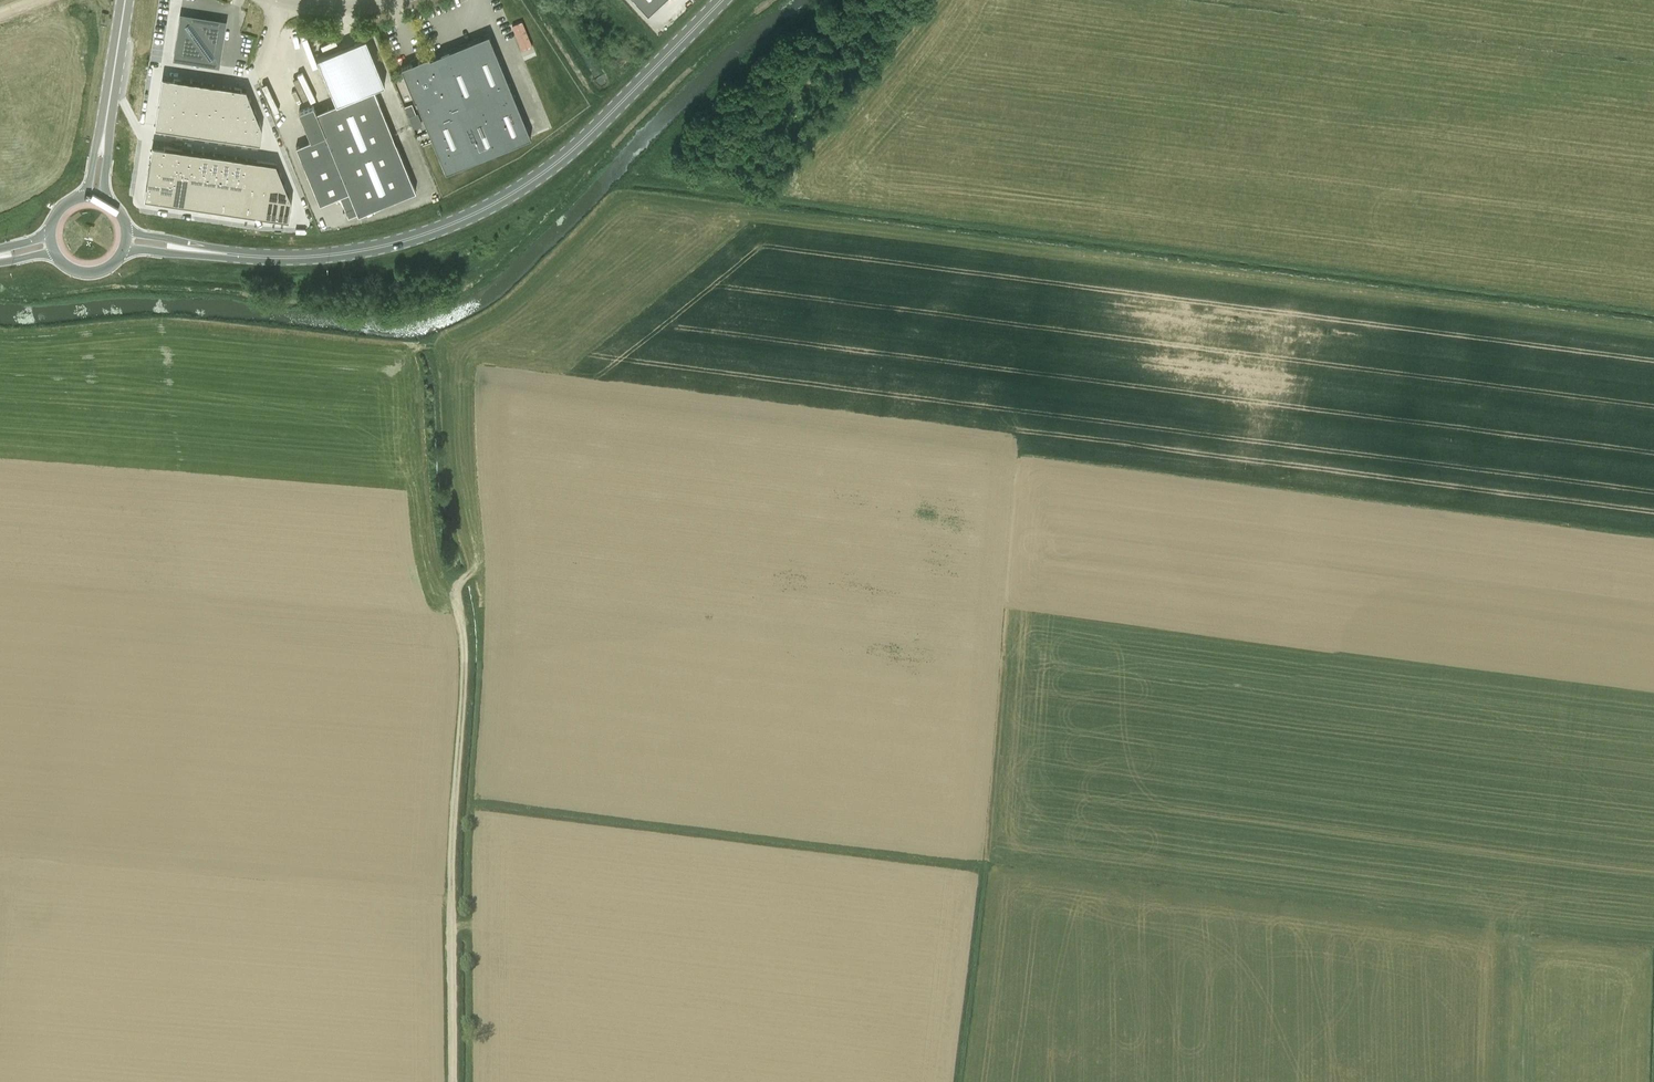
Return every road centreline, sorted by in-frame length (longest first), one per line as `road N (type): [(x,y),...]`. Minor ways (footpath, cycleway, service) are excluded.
road 1 (primary): [(723,0),(580,145),(471,217),(364,251),(305,257),(209,251)]
road 2 (track): [(456,1081),(454,887),(470,631),(458,568)]
road 3 (secondary): [(105,129),(125,0)]

